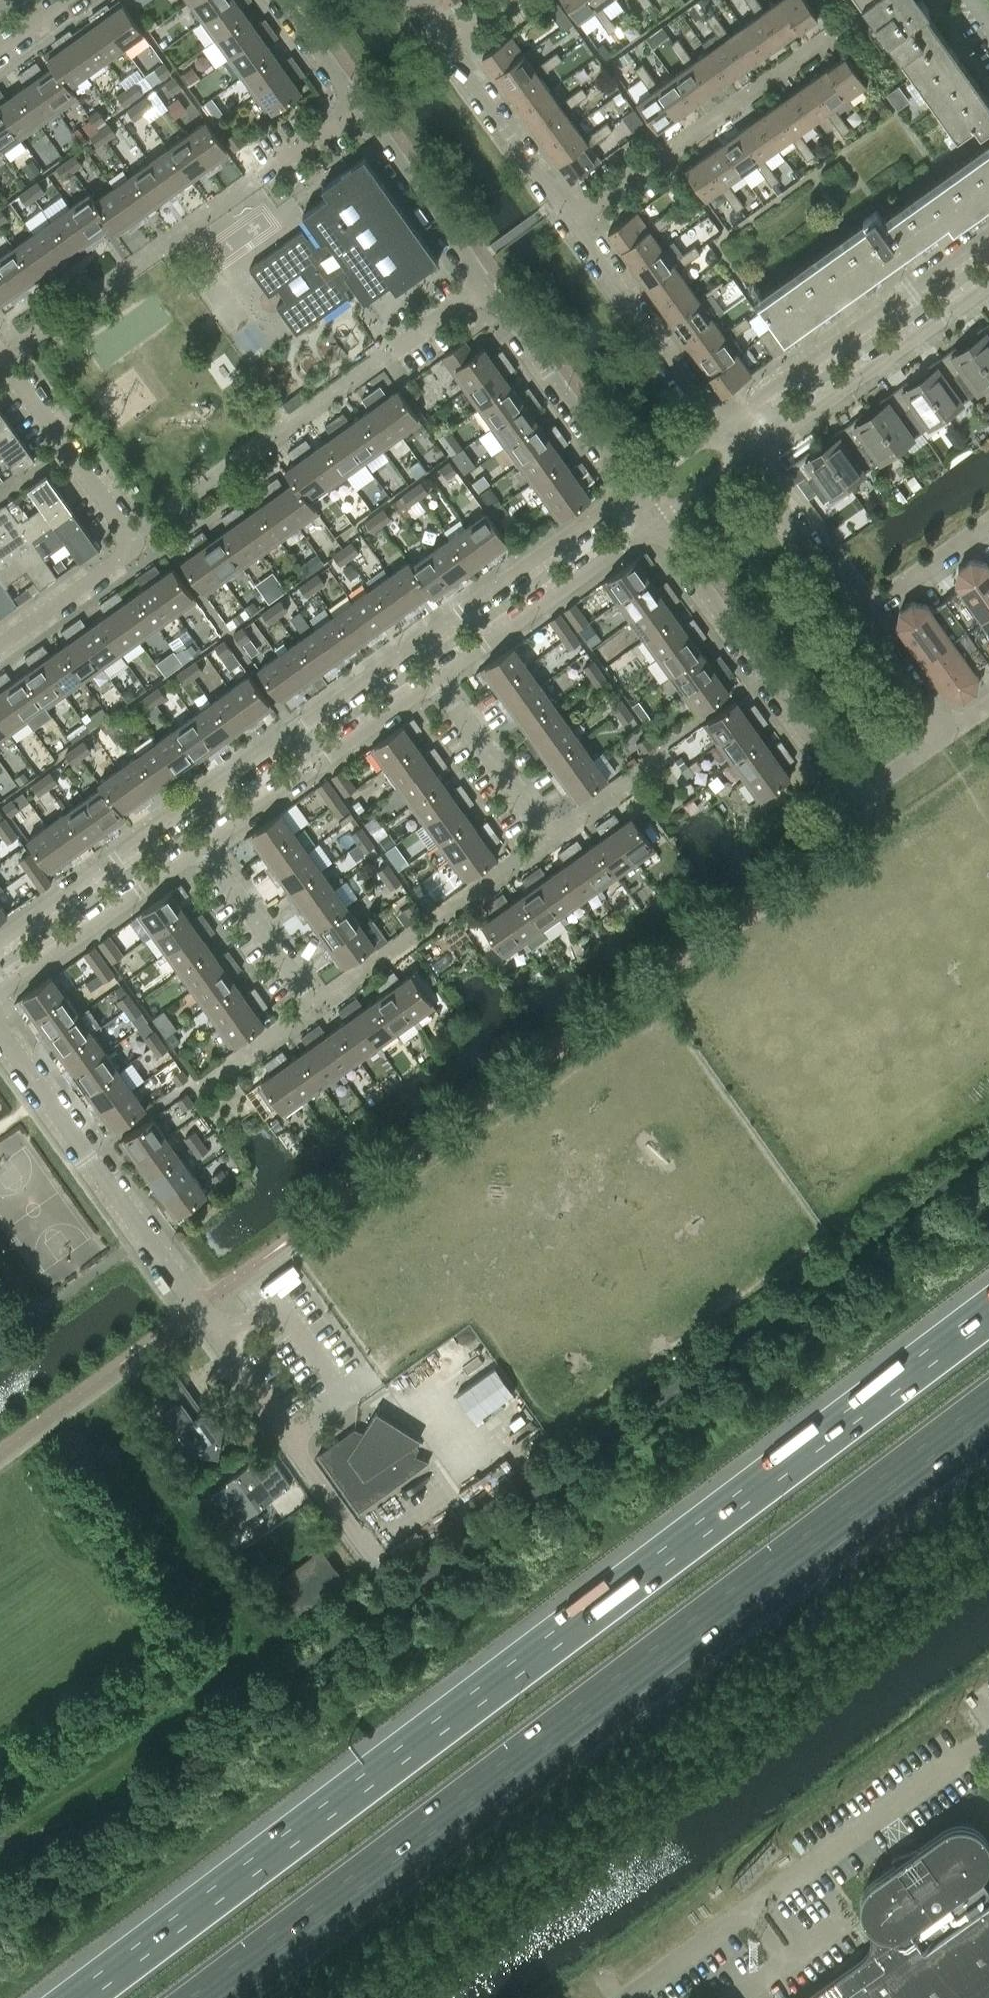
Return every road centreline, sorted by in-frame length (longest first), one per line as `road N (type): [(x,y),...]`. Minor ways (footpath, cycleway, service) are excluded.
road 1 (motorway): [(988,1317),(78,1997)]
road 2 (motorway): [(201,1997),(988,1410)]
road 3 (residential): [(631,488),(0,941)]
road 4 (residential): [(399,1598),(0,1038)]
road 5 (unclassified): [(631,1997),(988,1728)]
road 6 (residential): [(132,543),(488,284)]
road 7 (residential): [(3,354),(356,109)]
road 8 (residential): [(574,224),(868,11)]
road 9 (residential): [(854,802),(657,524)]
road 10 (residential): [(988,236),(717,430)]
road 11 (residential): [(742,464),(988,285)]
road 12 (residential): [(315,1005),(549,838)]
road 13 (residential): [(204,845),(435,682)]
road 14 (residential): [(435,682),(657,524)]
road 15 (residential): [(0,991),(204,845)]
road 16 (residential): [(717,430),(574,224)]
road 17 (residential): [(488,284),(631,488)]
road 18 (residential): [(132,543),(3,354)]
road 19 (residential): [(574,224),(443,48)]
road 20 (residential): [(356,109),(488,284)]
road 21 (residential): [(315,1005),(204,845)]
road 22 (residential): [(549,838),(435,682)]
road 23 (residential): [(857,616),(742,464)]
road 24 (residential): [(0,641),(132,543)]
road 25 (residential): [(988,521),(857,616)]
road 26 (residential): [(938,741),(857,616)]
road 27 (residential): [(279,0),(356,109)]

